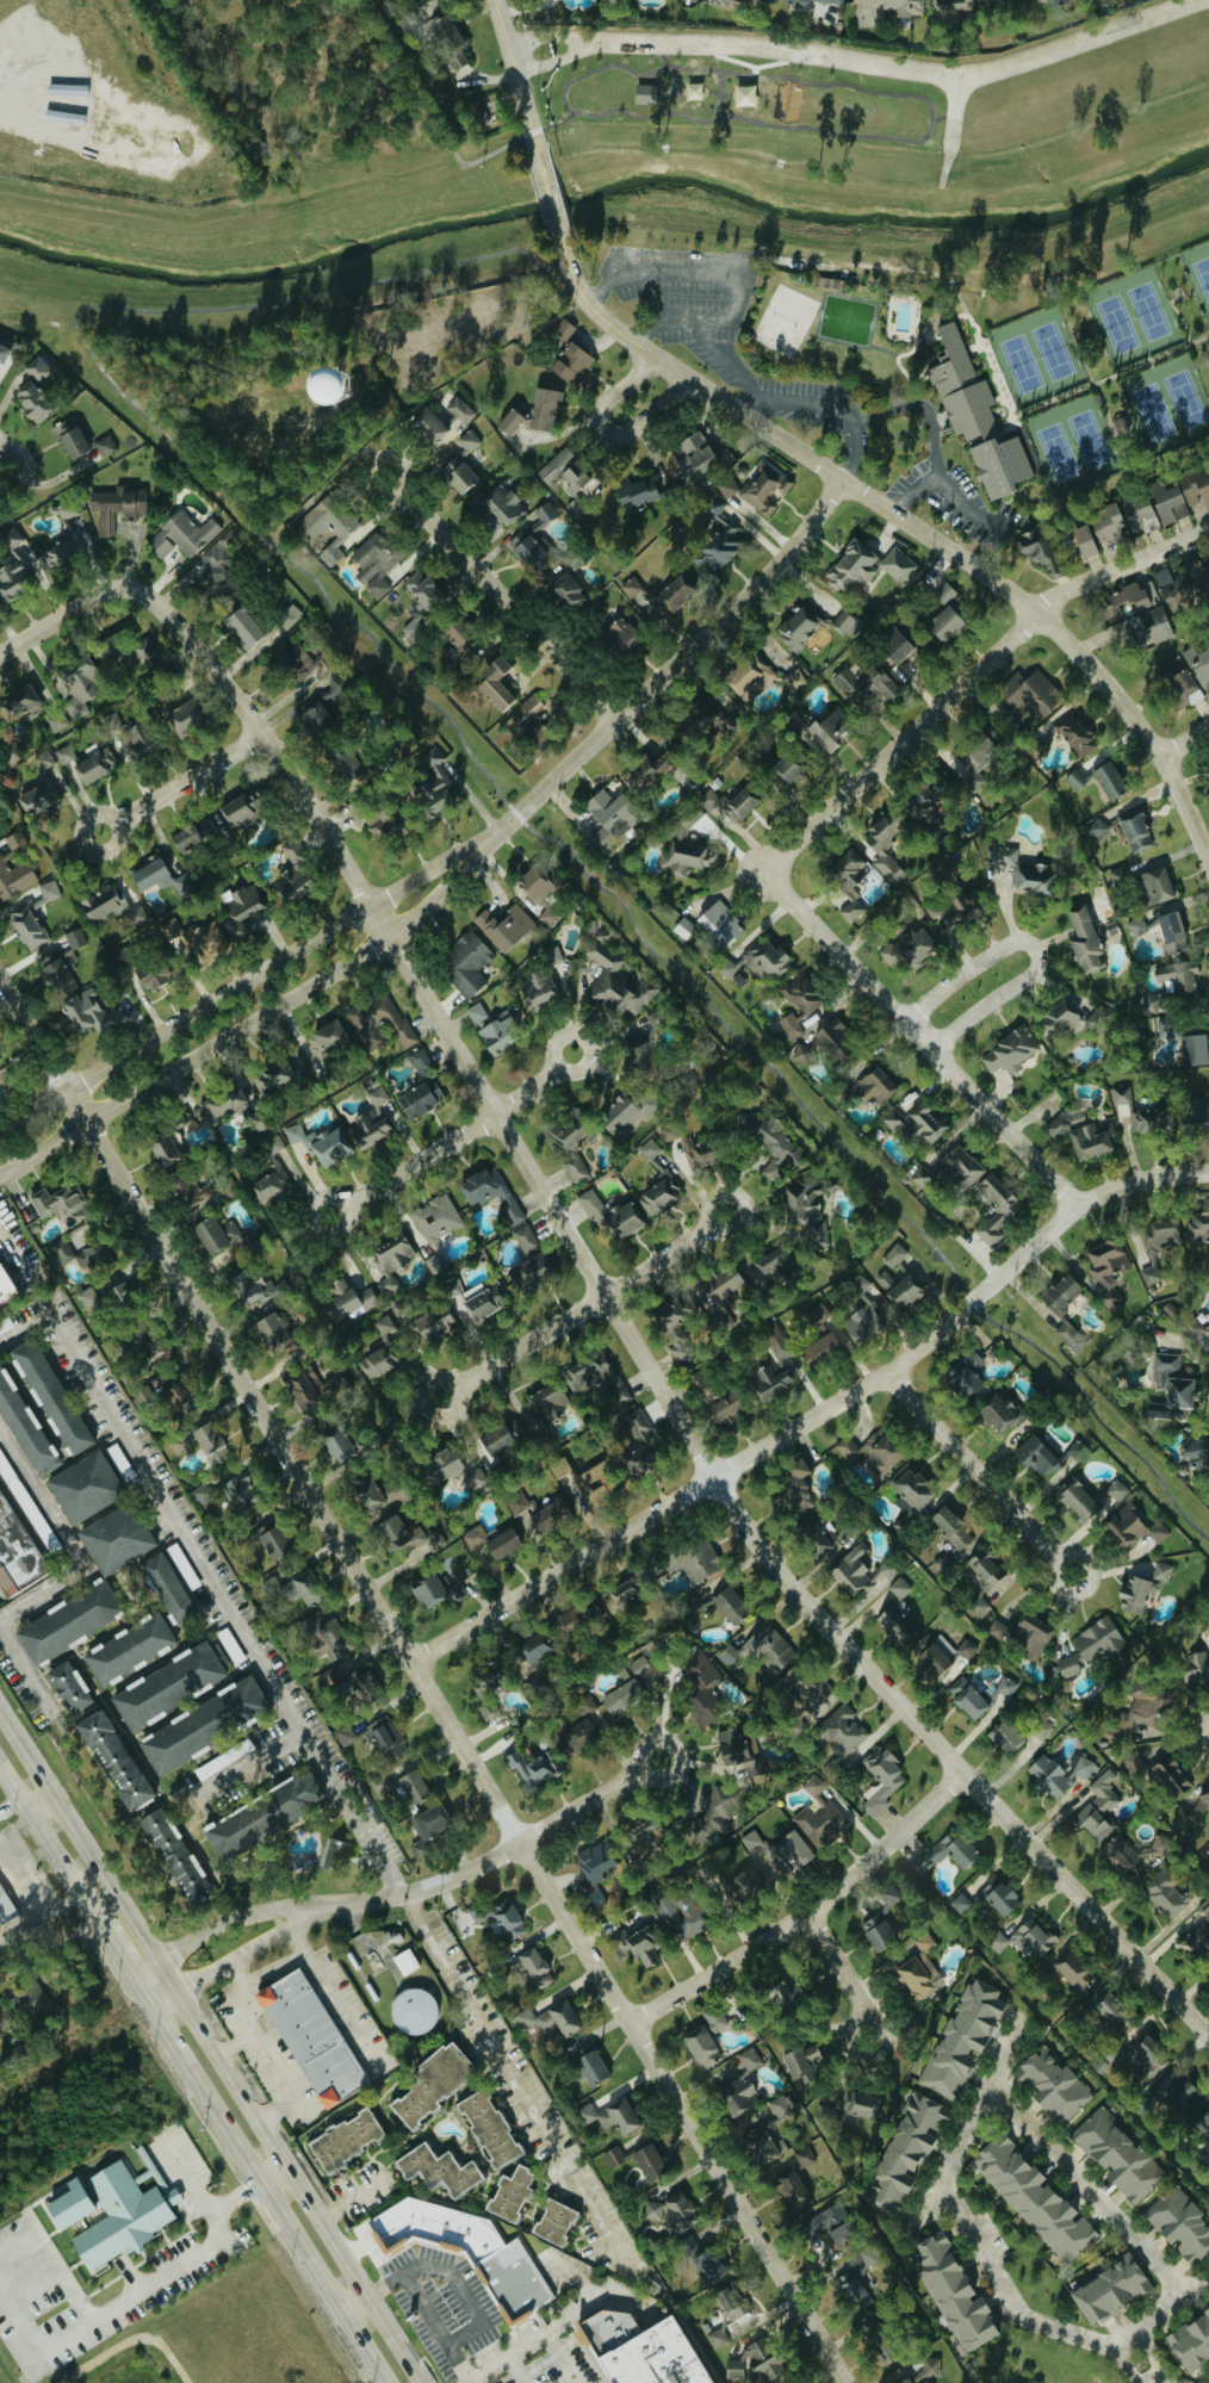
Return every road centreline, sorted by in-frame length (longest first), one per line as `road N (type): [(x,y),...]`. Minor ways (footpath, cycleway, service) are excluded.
road 1 (residential): [(846,2382),(0,982)]
road 2 (tertiary): [(1208,2036),(777,1572),(370,906)]
road 3 (residential): [(409,1661),(885,1372),(1078,1205),(1145,1179),(1208,1172)]
road 4 (secondary): [(424,2382),(0,1711)]
road 5 (residential): [(597,41),(743,44),(957,74),(1195,0)]
road 6 (tertiary): [(0,1174),(389,938),(444,890),(467,854)]
road 7 (residential): [(763,871),(1064,591),(1208,532)]
road 8 (tertiary): [(467,854),(428,869),(0,1130)]
road 9 (residential): [(1208,859),(1159,757),(1075,650),(1011,592),(842,479)]
road 10 (tertiary): [(467,854),(749,595),(842,479)]
road 11 (residential): [(1078,1205),(763,871)]
road 12 (residential): [(628,2023),(806,1913),(961,1771)]
road 13 (residential): [(370,906),(279,757),(219,677),(151,598),(130,588)]
road 14 (residential): [(321,1906),(454,1876),(658,1758)]
road 15 (tertiary): [(842,479),(604,319),(576,285),(564,246)]
road 16 (residential): [(439,1396),(727,1212)]
road 17 (residential): [(615,718),(386,474)]
road 18 (residential): [(904,1022),(1009,944),(1035,950),(1038,964),(1030,976),(931,1051)]
road 19 (residential): [(330,1216),(495,1113),(571,1051)]
road 20 (residential): [(1072,1574),(885,1372)]
road 21 (secondary): [(135,1974),(264,2179)]
road 22 (secondary): [(264,2179),(389,2382)]
road 23 (residential): [(321,1906),(216,1924),(135,1974)]
road 24 (residential): [(692,379),(630,430),(603,426),(606,399),(656,356)]
road 25 (secondary): [(0,1762),(106,1930)]
road 26 (residential): [(154,2005),(321,1906)]
road 27 (residential): [(262,734),(99,832)]
road 28 (tertiary): [(539,150),(493,0)]
road 29 (residential): [(130,588),(99,592),(0,653)]
road 30 (residential): [(868,2040),(864,2003),(806,1913)]

